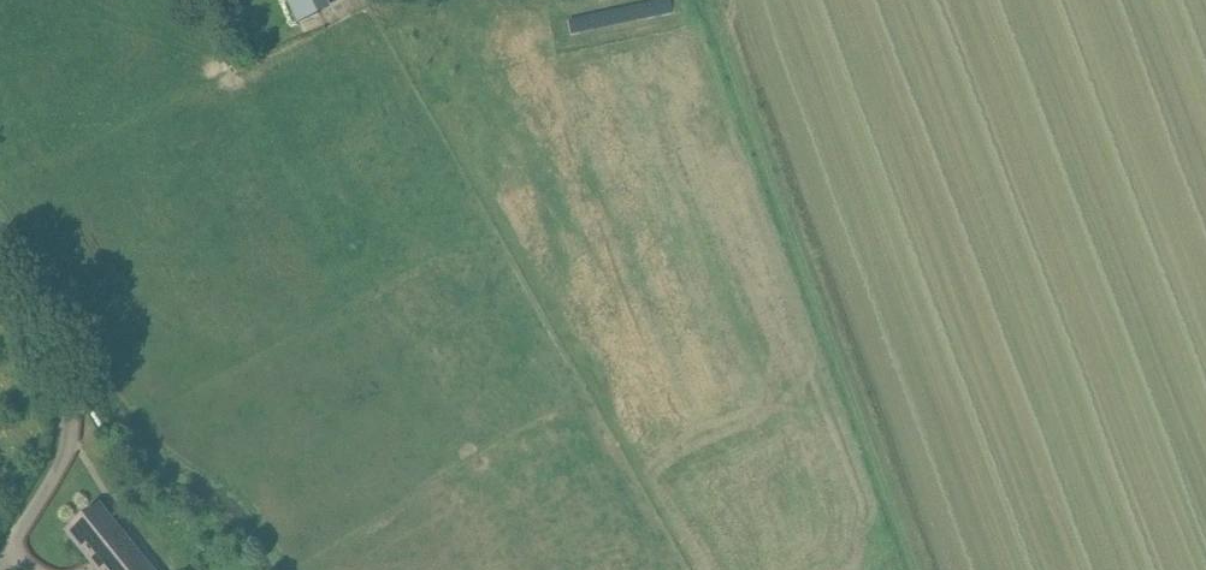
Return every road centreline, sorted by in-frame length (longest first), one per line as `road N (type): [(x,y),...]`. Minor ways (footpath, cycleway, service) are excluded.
road 1 (unclassified): [(0,294),(66,409),(73,447),(7,556)]

